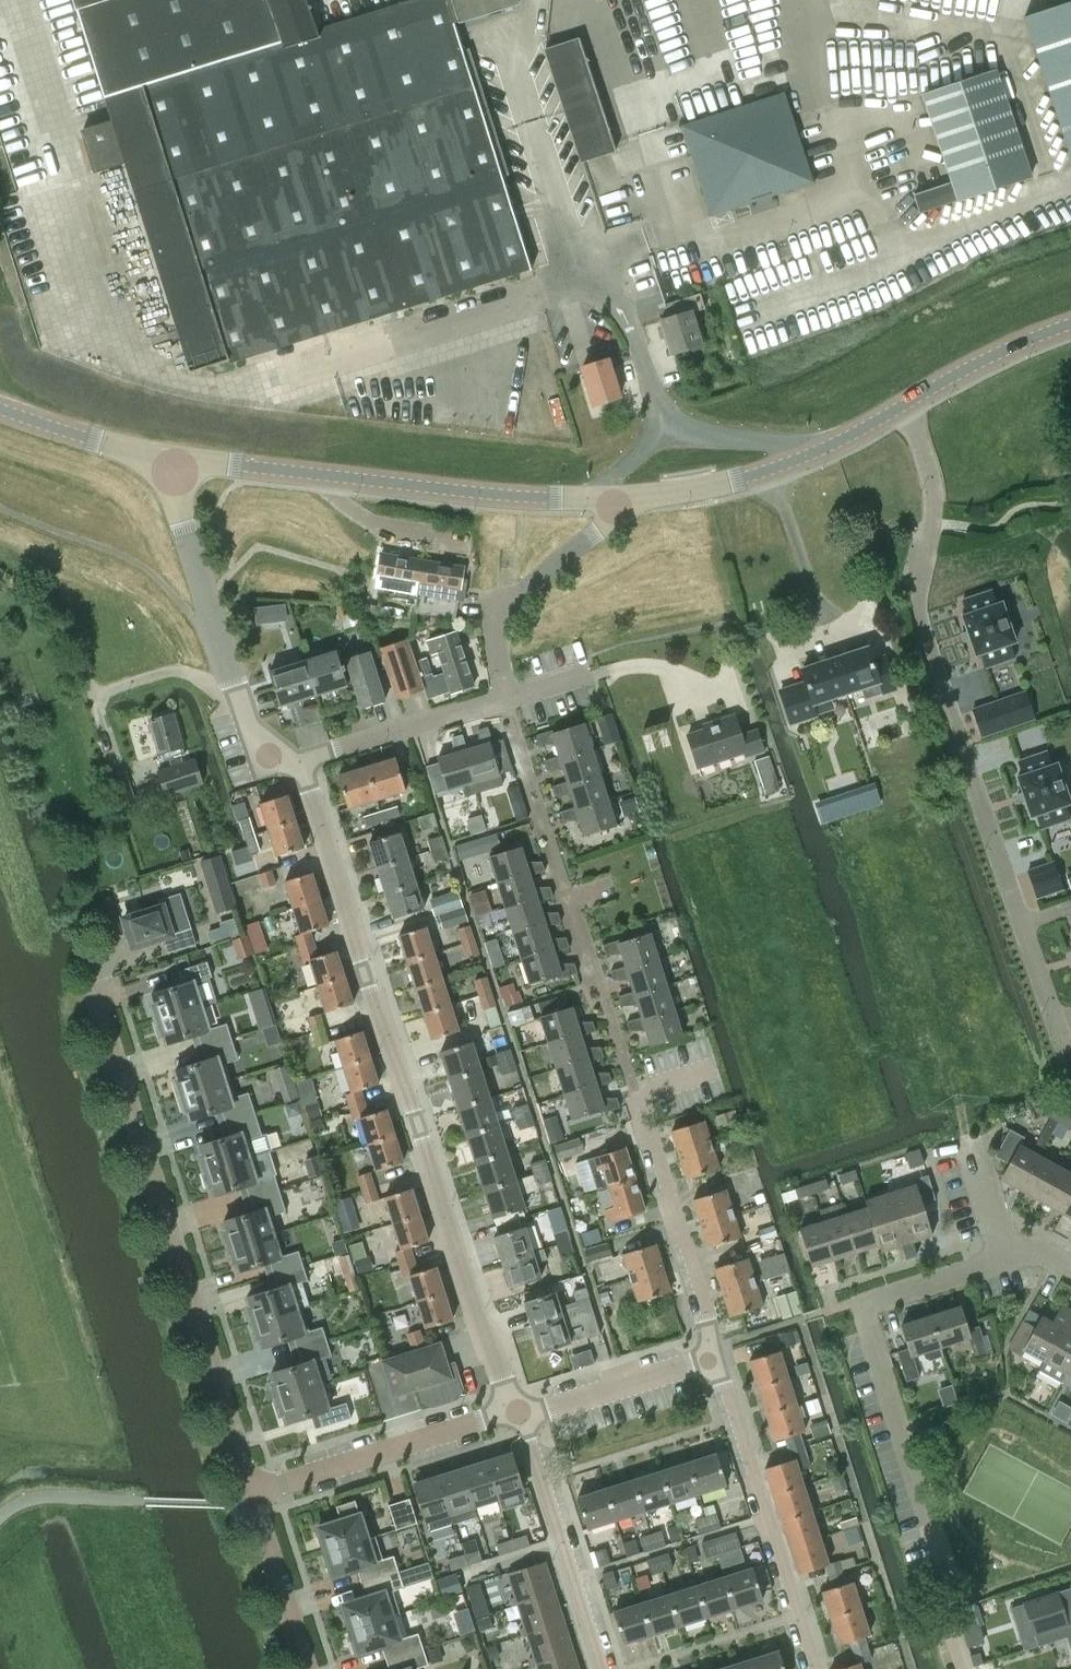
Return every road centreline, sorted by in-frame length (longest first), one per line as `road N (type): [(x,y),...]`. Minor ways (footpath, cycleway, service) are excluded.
road 1 (residential): [(299,763),(476,1316),(517,1412)]
road 2 (residential): [(1068,1059),(921,628),(932,499),(900,407)]
road 3 (residential): [(254,1494),(96,995)]
road 4 (tertiary): [(230,466),(498,495),(628,498)]
road 5 (unclassified): [(299,763),(265,760),(245,722),(164,457)]
road 6 (residential): [(590,975),(503,699)]
road 7 (tertiary): [(628,498),(769,470),(900,407)]
road 8 (residential): [(800,1616),(715,1351)]
road 9 (residential): [(254,1494),(517,1412)]
road 10 (residential): [(517,1412),(602,1668)]
road 11 (residential): [(715,1351),(636,1096)]
road 12 (residential): [(503,699),(299,763)]
road 13 (residential): [(517,1412),(715,1351)]
road 14 (tertiary): [(900,407),(967,368),(1070,325)]
road 15 (residential): [(309,1668),(254,1494)]
road 16 (residential): [(628,1668),(800,1616)]
road 17 (tertiary): [(164,457),(0,409)]
road 18 (unclassified): [(524,586),(621,513),(628,498)]
road 19 (residential): [(503,699),(492,633),(501,607),(524,586)]
road 20 (unclassified): [(1010,1256),(972,1140)]

